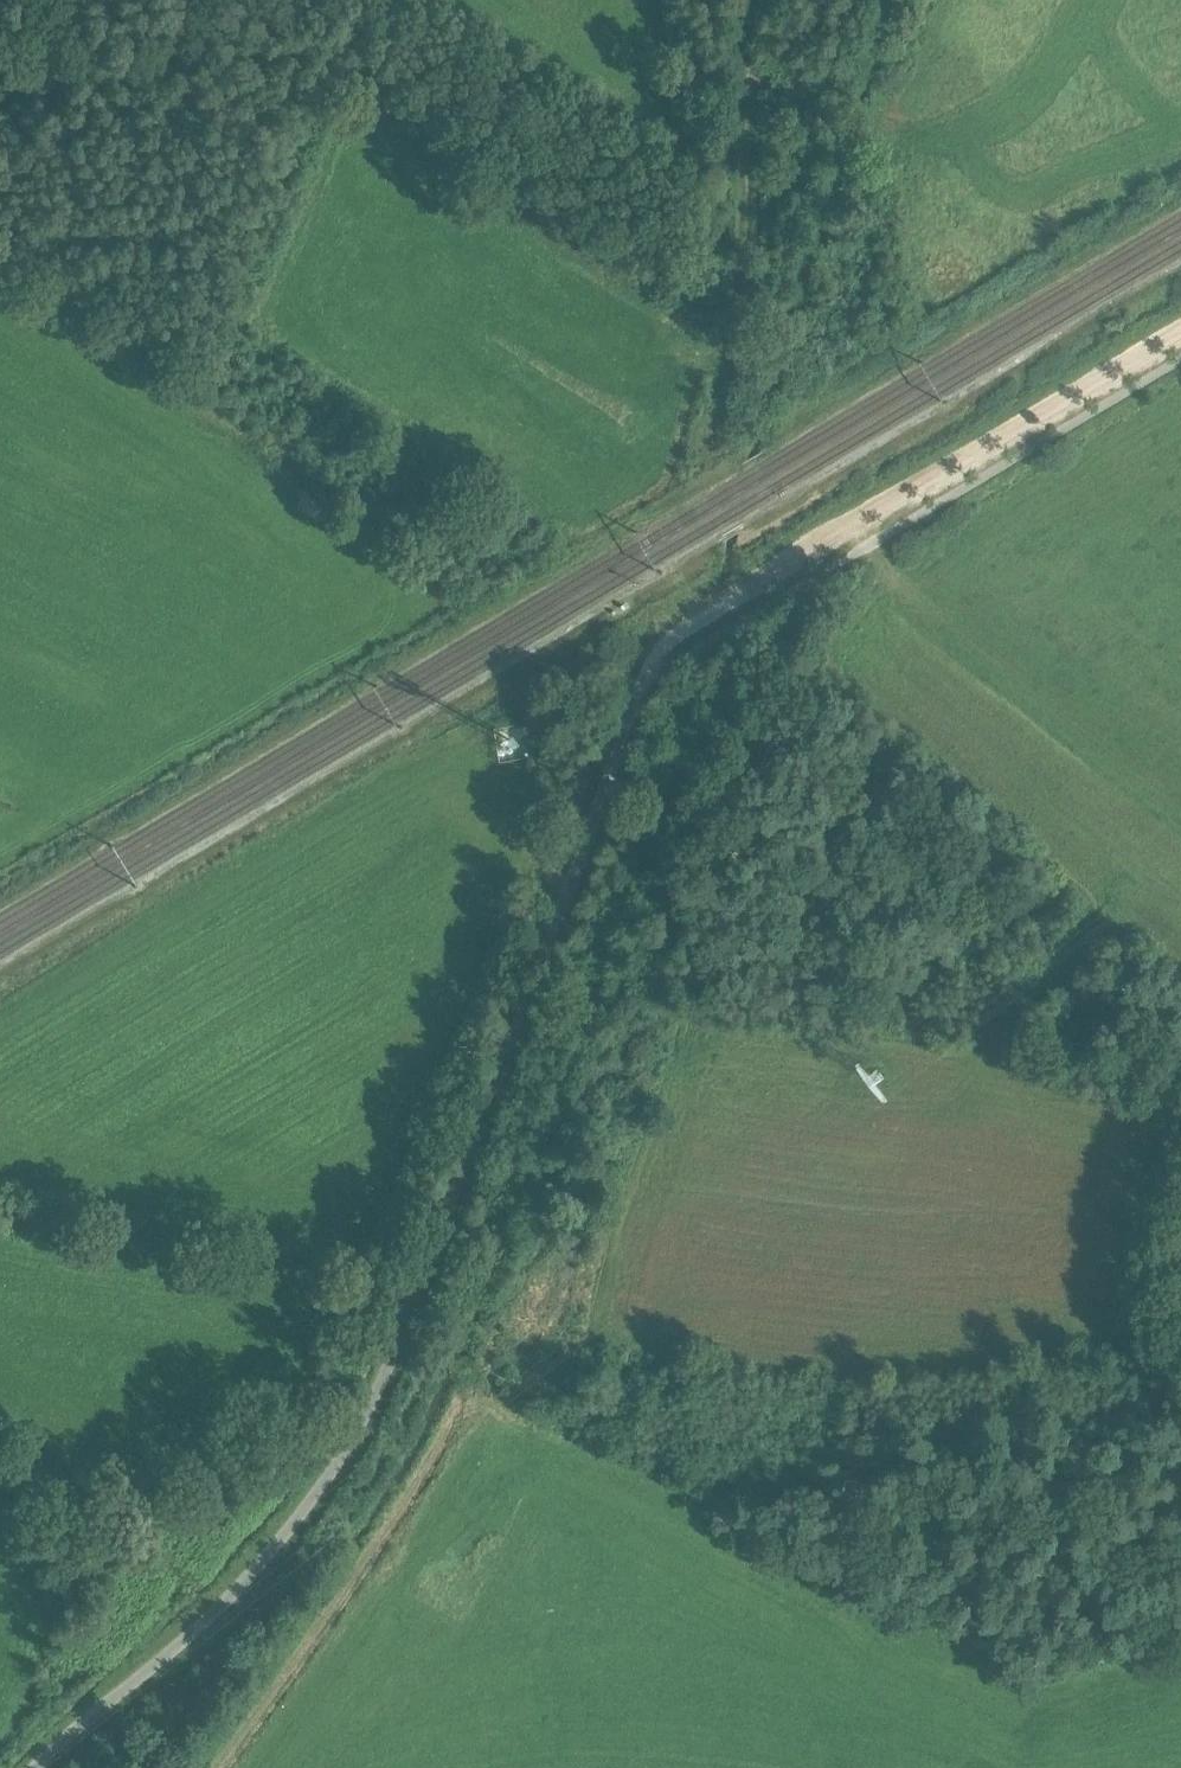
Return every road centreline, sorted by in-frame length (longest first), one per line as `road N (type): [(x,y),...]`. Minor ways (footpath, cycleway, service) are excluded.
road 1 (unclassified): [(50,1767),(155,1689),(253,1585),(341,1475),(400,1370),(652,653),(677,633)]
road 2 (track): [(754,0),(754,82),(717,447)]
road 3 (track): [(858,529),(1180,334)]
road 4 (track): [(677,633),(858,529)]

